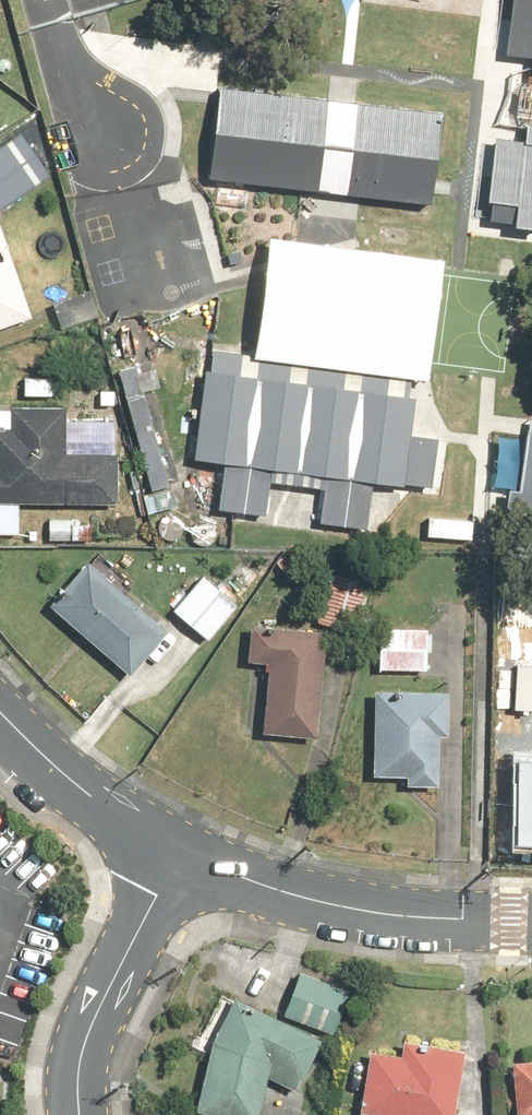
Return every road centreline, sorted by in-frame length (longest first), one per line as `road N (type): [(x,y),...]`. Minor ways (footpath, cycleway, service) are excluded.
road 1 (tertiary): [(182,848),(293,894),(406,916),(531,925)]
road 2 (residential): [(182,848),(89,1033),(82,1114)]
road 3 (tertiary): [(0,704),(105,802),(182,848)]

